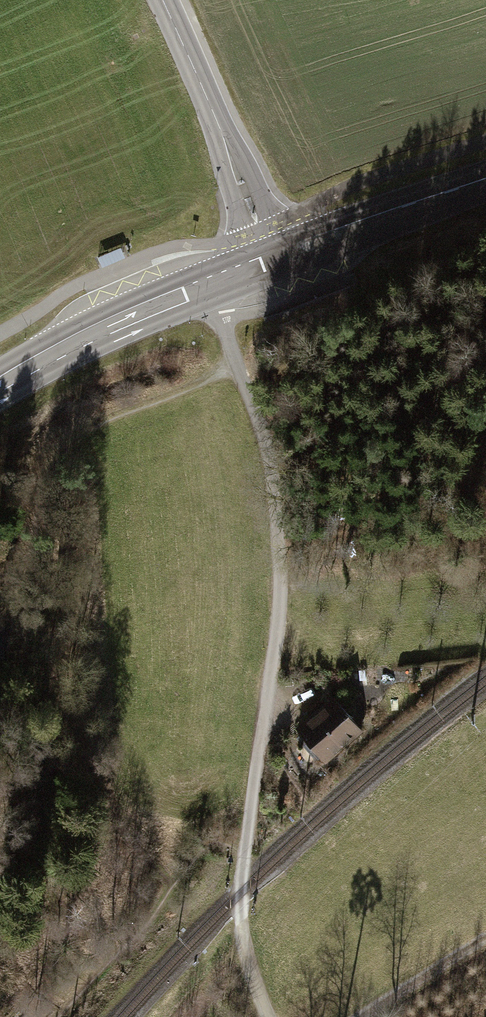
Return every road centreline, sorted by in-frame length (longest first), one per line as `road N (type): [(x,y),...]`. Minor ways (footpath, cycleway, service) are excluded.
road 1 (track): [(212,284),(267,441),(281,572),(242,892),(247,962),(266,1016)]
road 2 (track): [(23,578),(60,441),(238,365)]
road 3 (secondary): [(275,261),(112,325),(0,384)]
road 4 (unclassified): [(275,261),(160,0)]
road 5 (secondary): [(485,181),(275,261)]
road 6 (track): [(485,940),(359,1016)]

